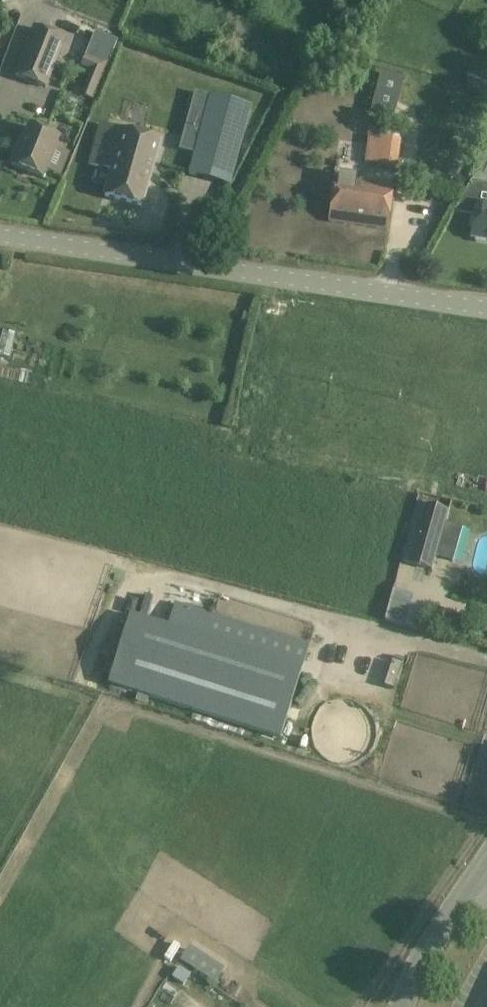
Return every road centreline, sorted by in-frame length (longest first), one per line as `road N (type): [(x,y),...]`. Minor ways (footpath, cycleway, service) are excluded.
road 1 (unclassified): [(0,235),(486,307)]
road 2 (tertiary): [(402,1006),(416,969),(480,873)]

